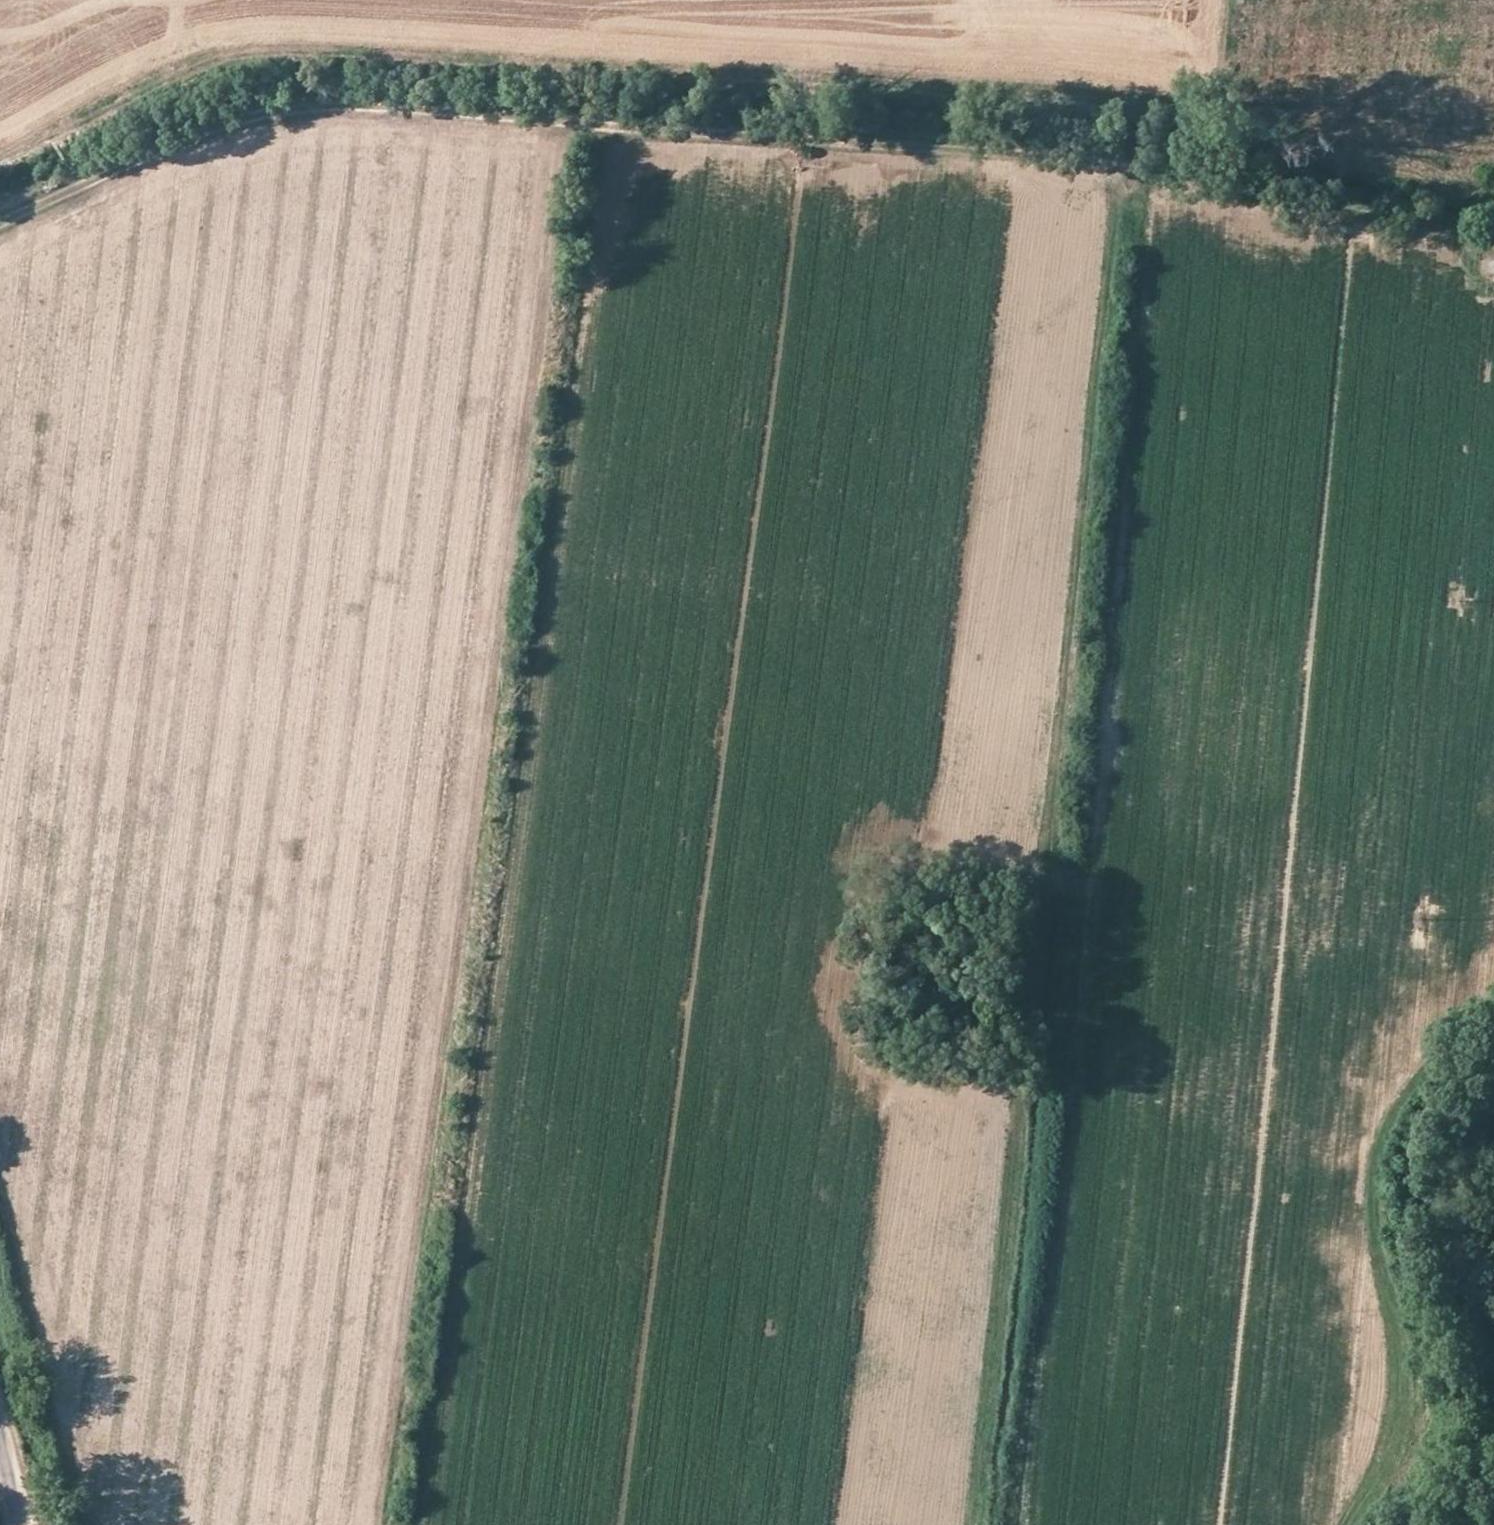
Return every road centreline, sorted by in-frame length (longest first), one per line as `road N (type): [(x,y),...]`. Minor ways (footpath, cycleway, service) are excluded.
road 1 (track): [(0,224),(187,139),(256,116),(365,108),(557,126)]

